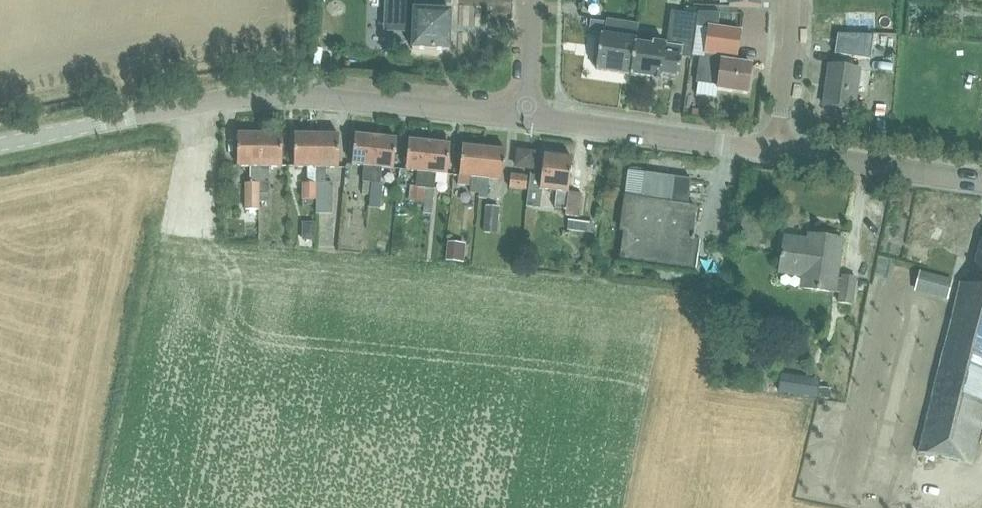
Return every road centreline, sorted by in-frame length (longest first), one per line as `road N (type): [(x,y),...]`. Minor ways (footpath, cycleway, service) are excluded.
road 1 (tertiary): [(522,117),(283,94),(0,144)]
road 2 (tertiary): [(776,150),(522,117)]
road 3 (tertiary): [(981,180),(776,150)]
road 4 (residential): [(776,150),(792,0)]

